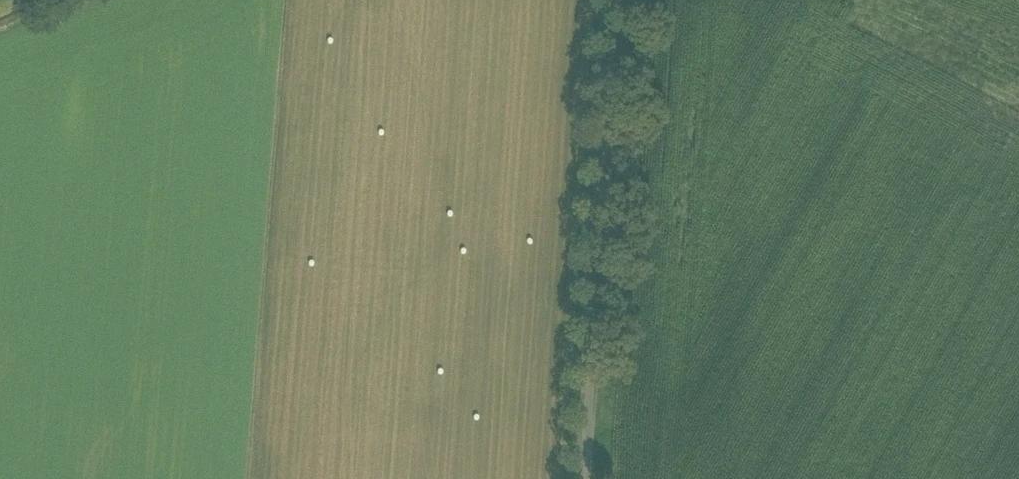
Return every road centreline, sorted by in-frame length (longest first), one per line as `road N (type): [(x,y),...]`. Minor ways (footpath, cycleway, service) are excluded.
road 1 (unclassified): [(627,0),(591,478)]

